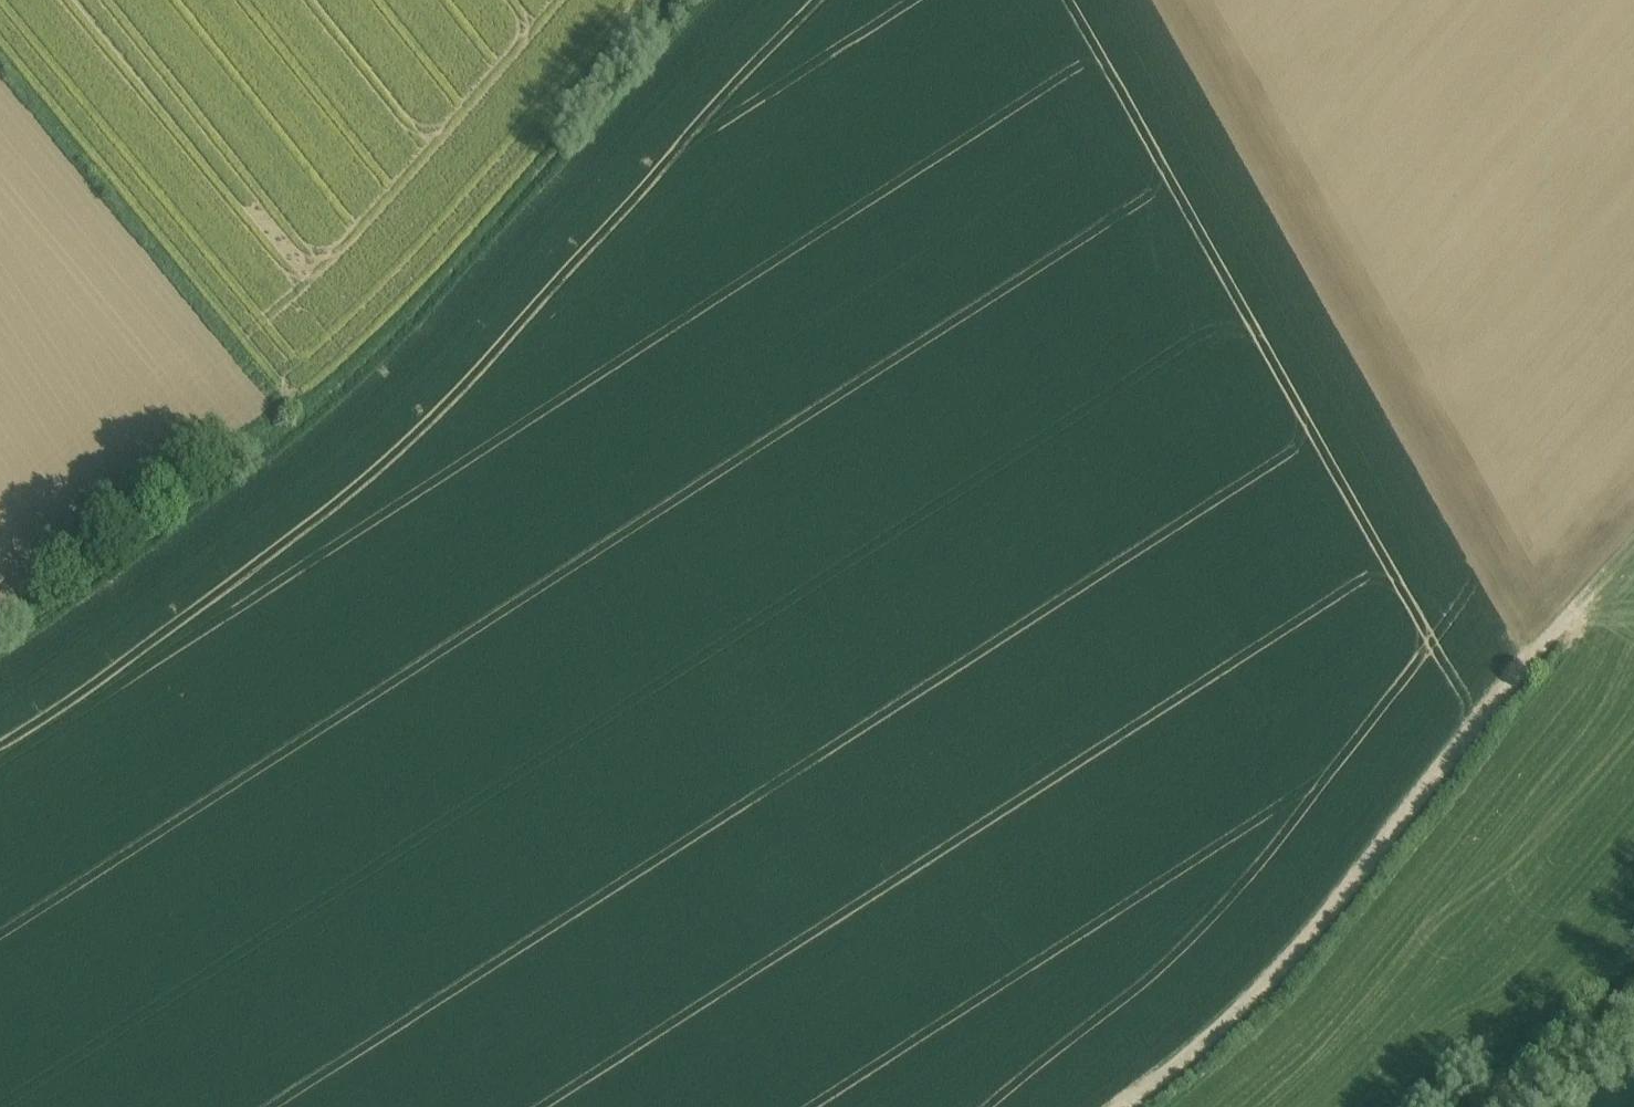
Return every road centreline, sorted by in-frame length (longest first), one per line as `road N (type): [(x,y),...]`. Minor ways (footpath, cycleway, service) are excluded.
road 1 (track): [(1605,607),(1556,627),(1289,963),(1232,1023),(1130,1106)]

